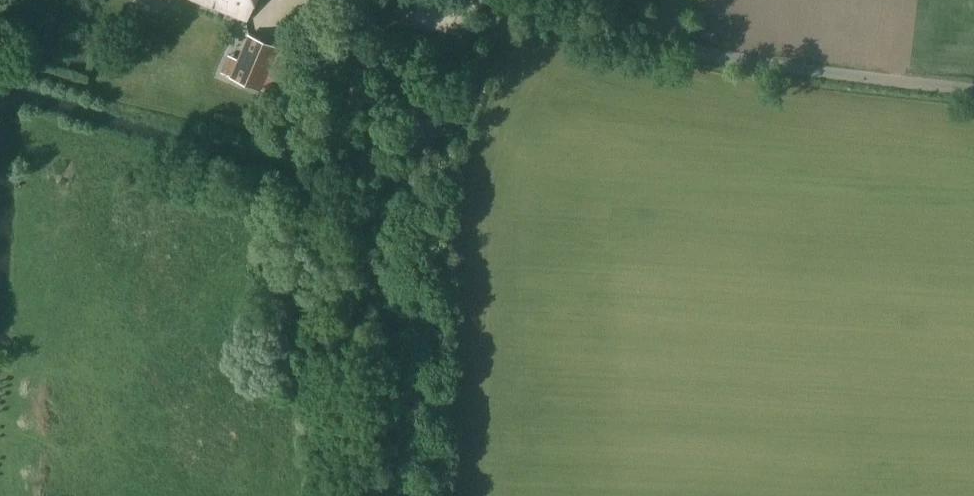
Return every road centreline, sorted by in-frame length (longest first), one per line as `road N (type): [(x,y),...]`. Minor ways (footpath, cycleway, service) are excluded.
road 1 (track): [(348,7),(343,218),(358,495)]
road 2 (unclassified): [(973,87),(804,69),(504,0)]

